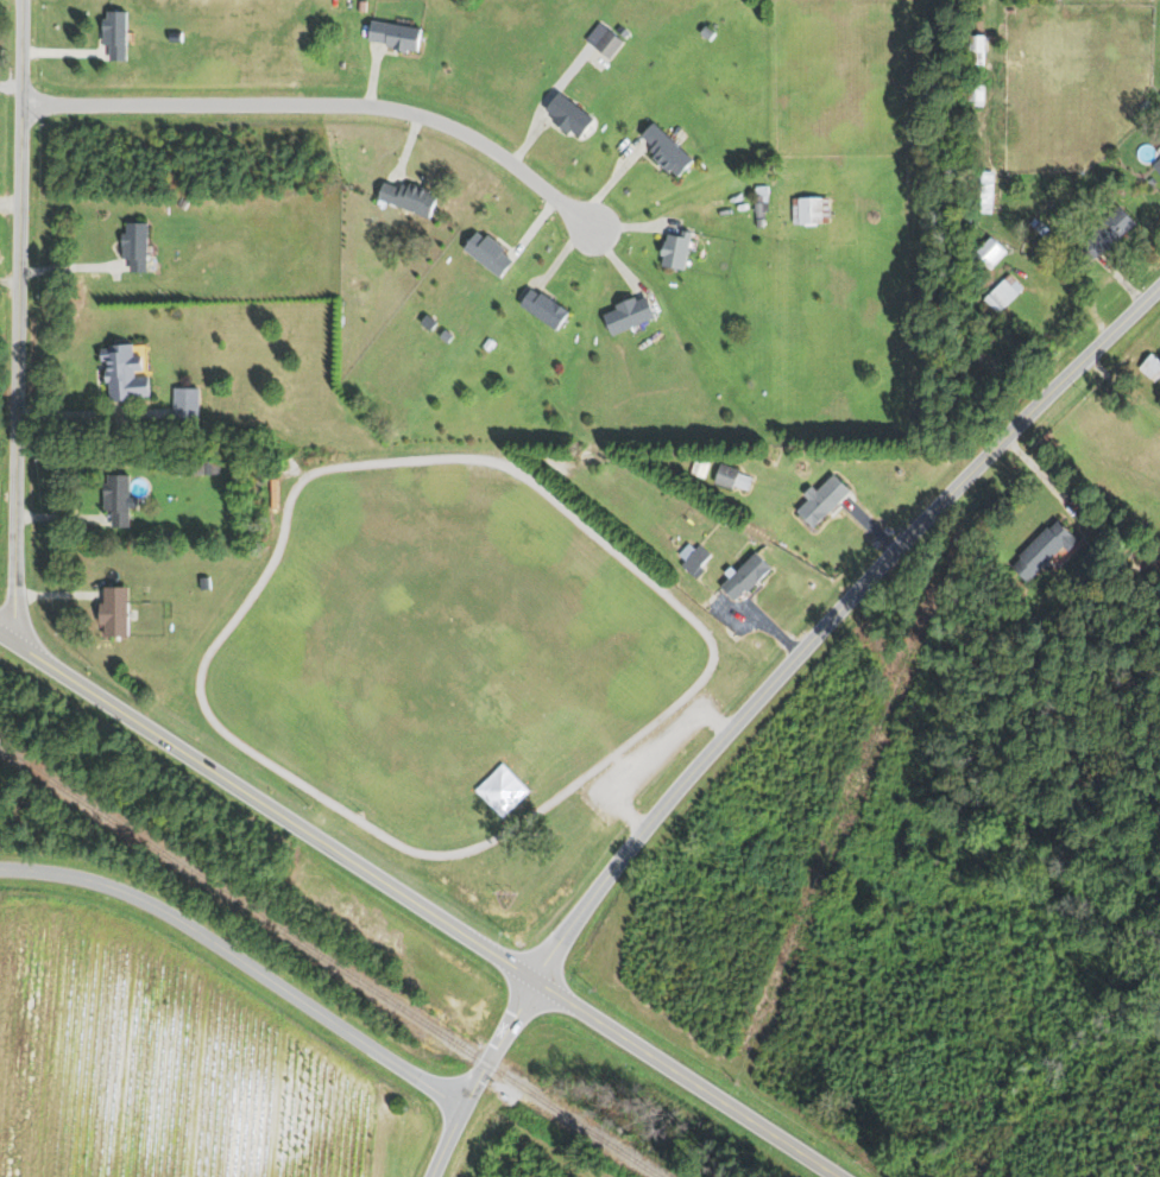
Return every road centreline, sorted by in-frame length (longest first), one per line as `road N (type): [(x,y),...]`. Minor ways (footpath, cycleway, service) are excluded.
road 1 (residential): [(429,1176),(458,1103),(532,979),(689,771),(1159,286)]
road 2 (primary): [(837,1176),(0,633)]
road 3 (residential): [(11,640),(23,0)]
road 4 (residential): [(24,105),(391,107),(447,125),(587,223)]
road 5 (residential): [(458,1103),(137,894),(43,872),(0,871)]

